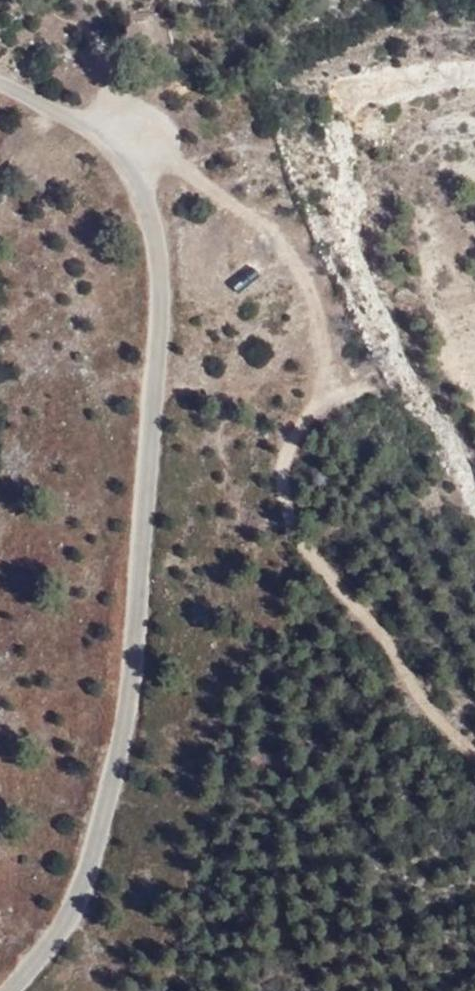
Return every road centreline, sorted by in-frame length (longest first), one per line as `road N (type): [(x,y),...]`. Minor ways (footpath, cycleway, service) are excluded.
road 1 (unclassified): [(9,990),(81,898),(115,783),(138,624),(163,295),(155,229),(123,156),(0,85)]
road 2 (track): [(474,753),(424,706),(393,652),(296,533),(281,473),(300,422),(330,379),(321,320),(296,257),(166,158),(123,156)]

